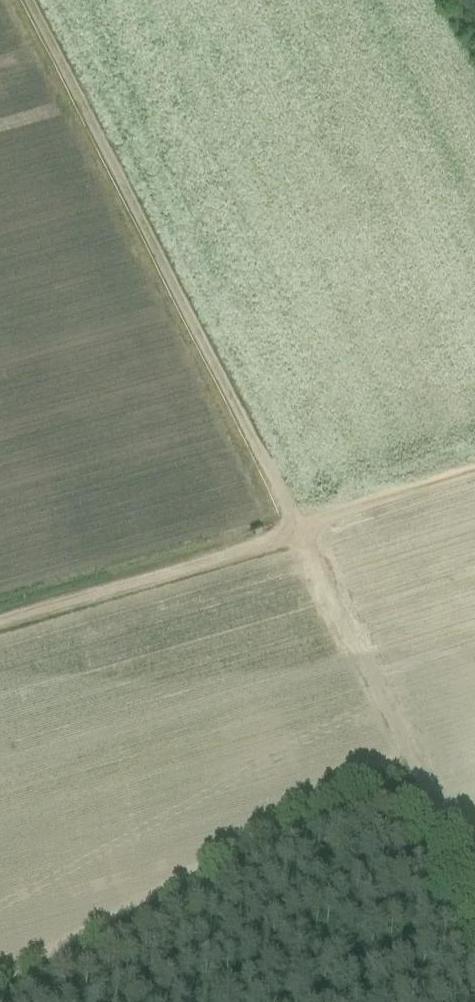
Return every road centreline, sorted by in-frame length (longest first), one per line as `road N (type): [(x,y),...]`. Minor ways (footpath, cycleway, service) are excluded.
road 1 (track): [(29,0),(299,528)]
road 2 (track): [(299,528),(474,900)]
road 3 (track): [(299,528),(0,620)]
road 4 (track): [(474,471),(299,528)]

